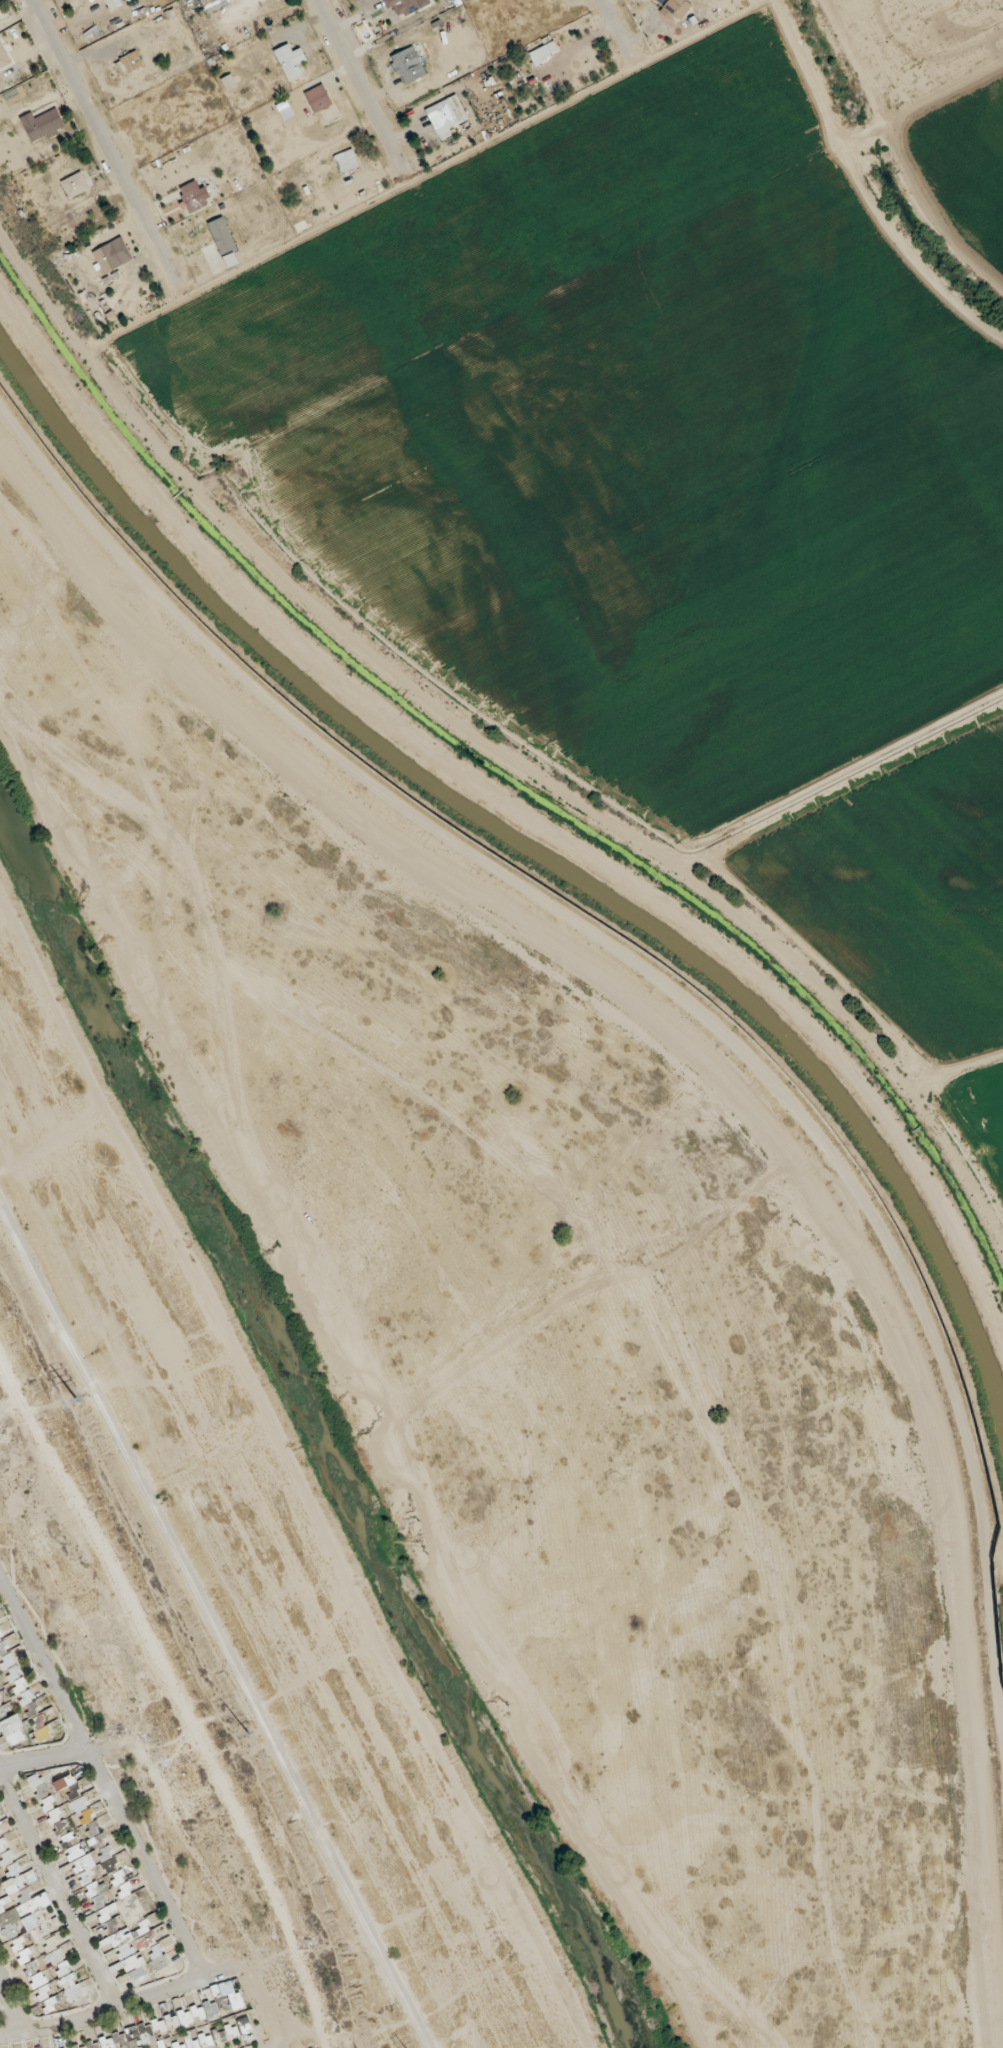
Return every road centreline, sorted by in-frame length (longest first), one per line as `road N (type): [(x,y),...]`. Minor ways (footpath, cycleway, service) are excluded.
road 1 (track): [(329,2047),(196,1730),(0,1362)]
road 2 (residential): [(0,1583),(200,1983)]
road 3 (residential): [(168,277),(35,0)]
road 4 (residential): [(116,2011),(0,1785)]
road 5 (residential): [(233,1973),(0,2040)]
road 6 (residential): [(318,0),(402,169)]

